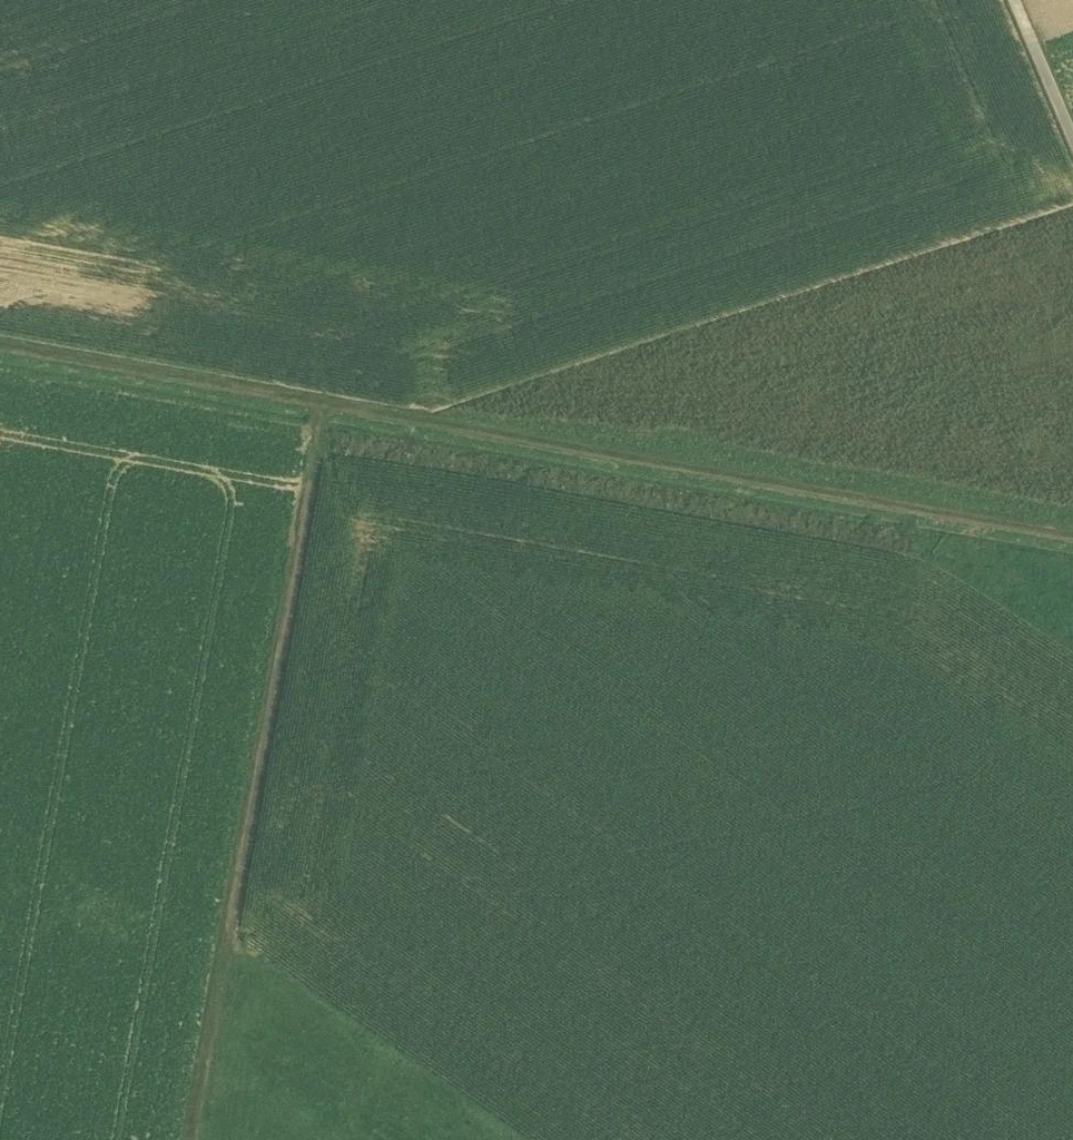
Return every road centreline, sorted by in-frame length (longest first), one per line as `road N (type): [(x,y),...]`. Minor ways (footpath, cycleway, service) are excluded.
road 1 (track): [(0,345),(1072,539)]
road 2 (track): [(192,1139),(325,405)]

